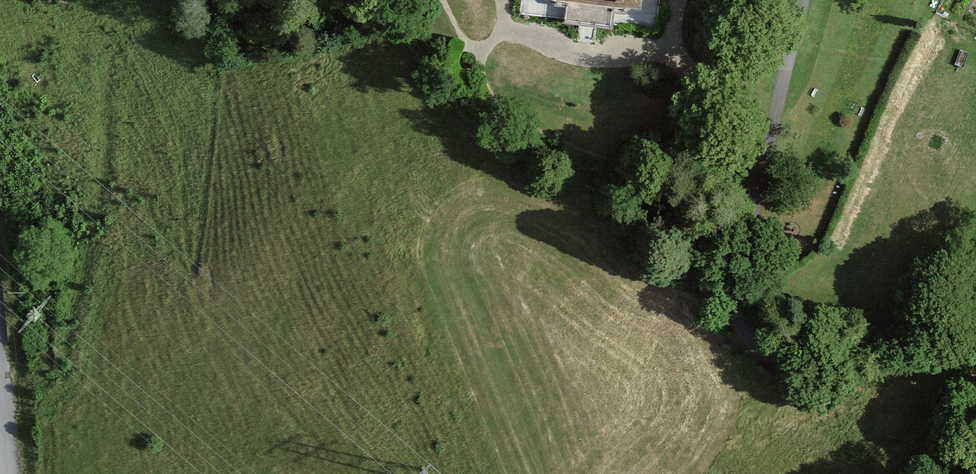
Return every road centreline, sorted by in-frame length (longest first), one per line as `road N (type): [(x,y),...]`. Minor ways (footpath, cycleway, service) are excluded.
road 1 (motorway): [(0,143),(975,448)]
road 2 (motorway): [(975,240),(492,116),(0,5)]
road 3 (track): [(975,326),(962,315),(919,321),(795,355),(763,349),(742,326),(737,292),(801,0)]

